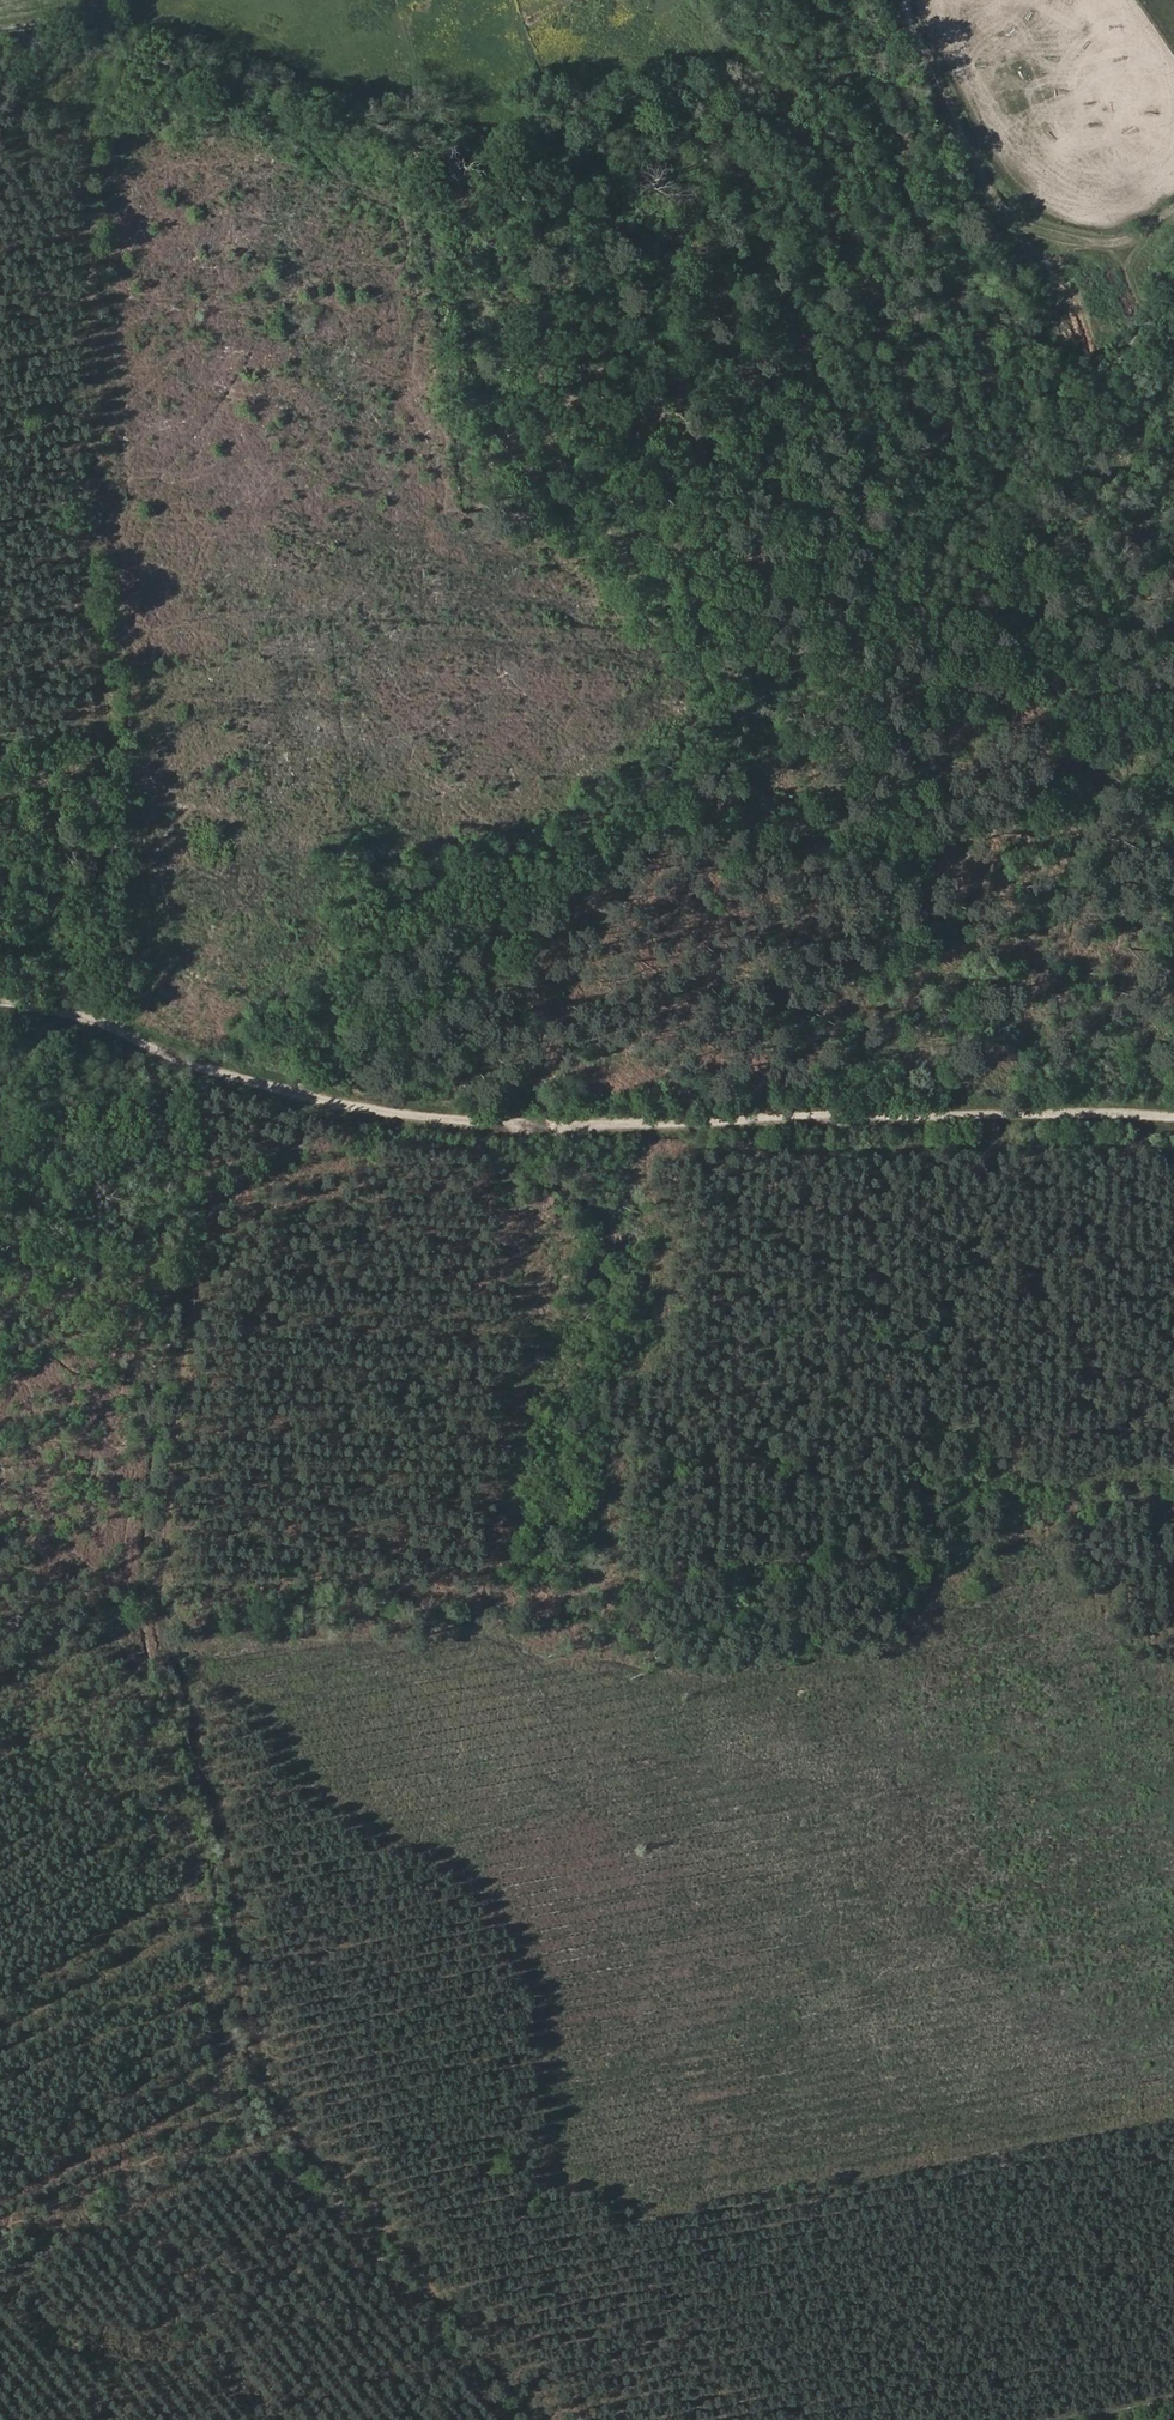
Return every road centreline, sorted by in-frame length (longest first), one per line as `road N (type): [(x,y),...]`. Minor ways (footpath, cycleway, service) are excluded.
road 1 (track): [(1173,1124),(709,1133),(355,1120),(44,1008),(0,1007)]

